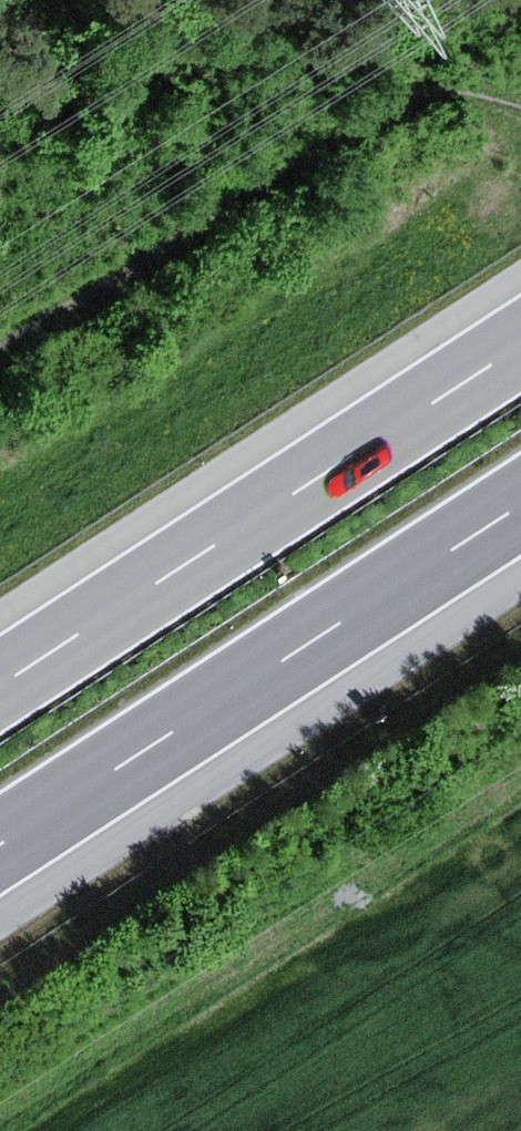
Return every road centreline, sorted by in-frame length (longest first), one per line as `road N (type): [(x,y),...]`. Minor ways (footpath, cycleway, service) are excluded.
road 1 (motorway): [(0,848),(520,507)]
road 2 (motorway): [(520,348),(0,689)]

